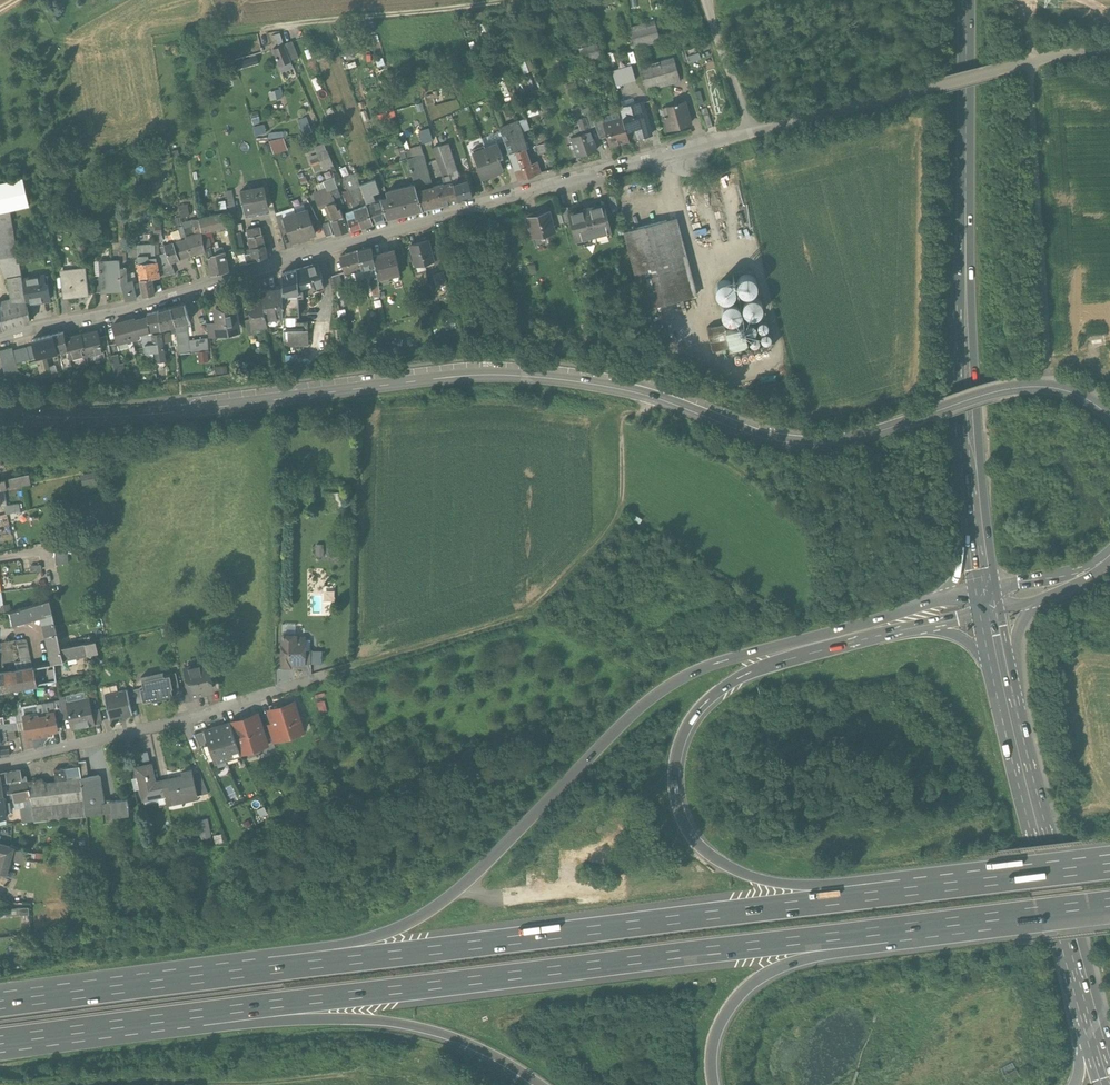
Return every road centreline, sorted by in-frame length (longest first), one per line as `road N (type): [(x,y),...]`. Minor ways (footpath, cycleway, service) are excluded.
road 1 (tertiary): [(1109,417),(1073,392),(1031,386),(865,435),(801,443),(755,436),(619,390),(491,376),(76,420)]
road 2 (residential): [(0,340),(745,134)]
road 3 (motorway): [(941,601),(679,681),(437,907),(303,963)]
road 4 (motorway): [(259,1011),(882,934)]
road 5 (motorway): [(847,895),(746,876),(700,846),(677,806),(680,745),(699,712),(740,679),(928,626)]
road 6 (motorway): [(847,895),(303,963)]
road 7 (primary): [(978,538),(968,376),(965,0)]
road 8 (track): [(1109,54),(1000,65),(745,134),(700,0)]
road 9 (track): [(647,397),(644,411),(624,419),(630,482),(617,521),(529,609),(321,677)]
road 10 (primary): [(1095,1038),(1001,673)]
road 11 (track): [(1027,26),(1046,361),(1054,388)]
road 12 (motorway): [(303,963),(0,1000)]
road 13 (residential): [(36,756),(321,677)]
road 14 (motorway): [(259,1011),(429,1031),(538,1084)]
road 15 (track): [(93,1084),(365,1075),(370,1084)]
road 16 (motorway): [(1109,862),(847,895)]
road 17 (motorway): [(0,1043),(259,1011)]
road 18 (motorway): [(714,1084),(718,1031),(752,984),(882,934)]
road 19 (motorway): [(882,934),(1109,906)]
road 20 (track): [(644,411),(757,473)]

